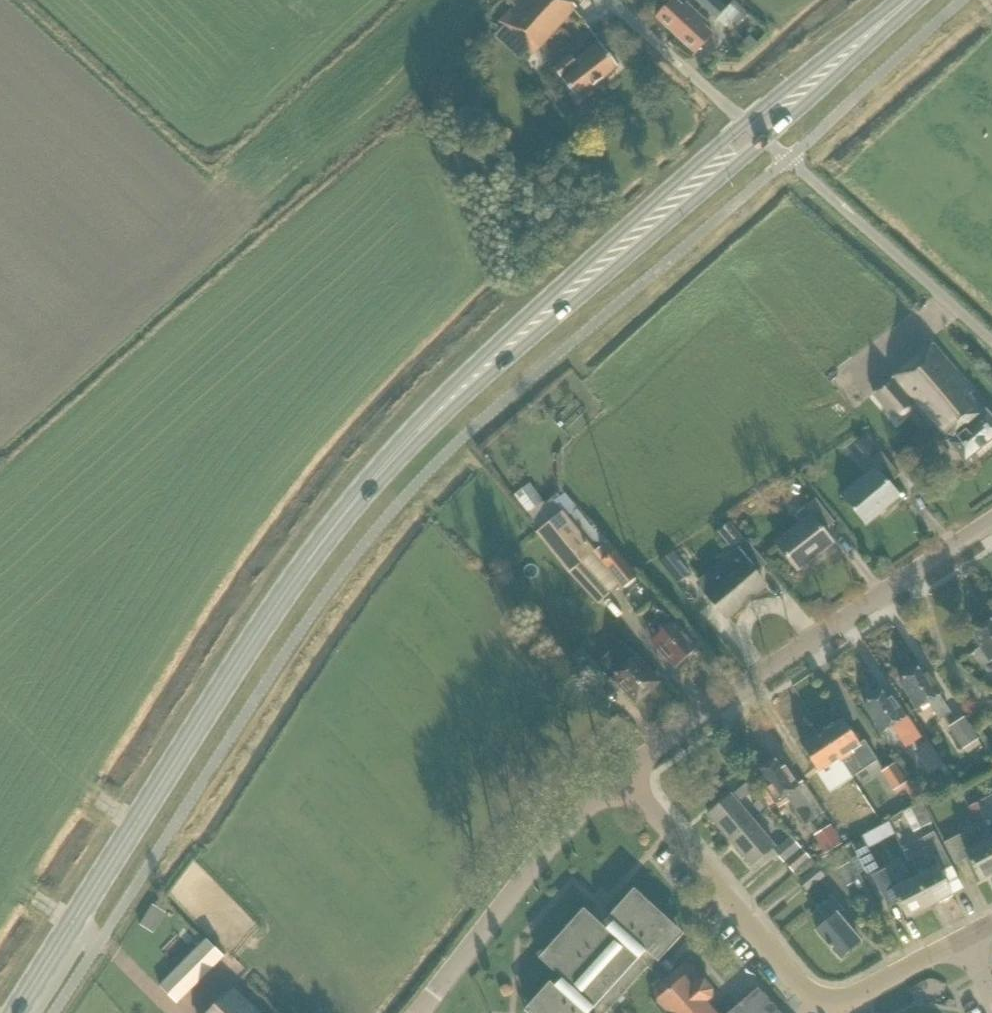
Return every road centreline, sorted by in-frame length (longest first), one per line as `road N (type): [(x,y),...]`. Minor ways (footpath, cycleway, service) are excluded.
road 1 (primary): [(15,1012),(302,568),(413,436)]
road 2 (primary): [(413,436),(765,139)]
road 3 (primary): [(744,120),(442,394),(413,436)]
road 4 (residential): [(960,941),(860,996),(816,997),(669,833),(628,775)]
road 5 (tertiary): [(628,775),(991,521)]
road 6 (tertiary): [(421,1012),(580,814),(628,775)]
road 7 (unclassified): [(991,343),(765,139)]
road 8 (primary): [(765,139),(921,0)]
road 9 (primary): [(896,0),(744,120)]
road 10 (unclassified): [(744,120),(609,0)]

